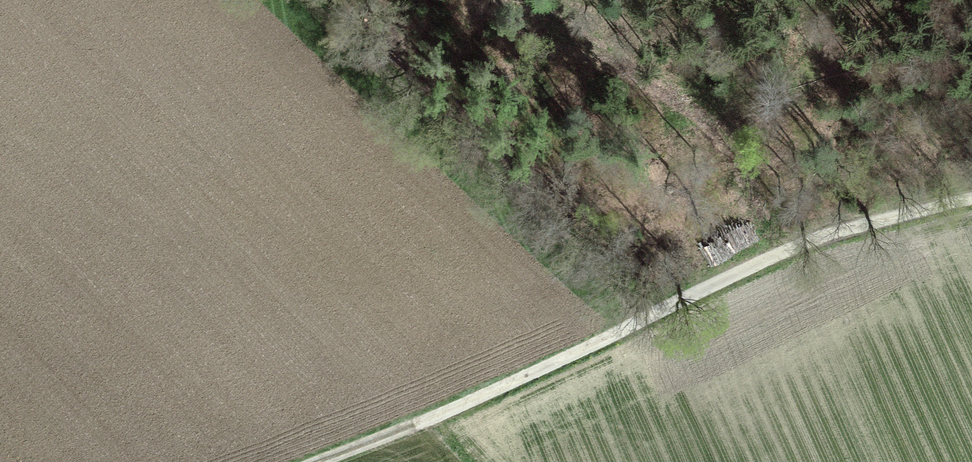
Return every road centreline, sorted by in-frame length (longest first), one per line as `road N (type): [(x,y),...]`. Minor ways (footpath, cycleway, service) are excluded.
road 1 (track): [(646,315),(311,0)]
road 2 (track): [(315,461),(429,419),(646,315)]
road 3 (track): [(646,315),(805,244),(971,198)]

